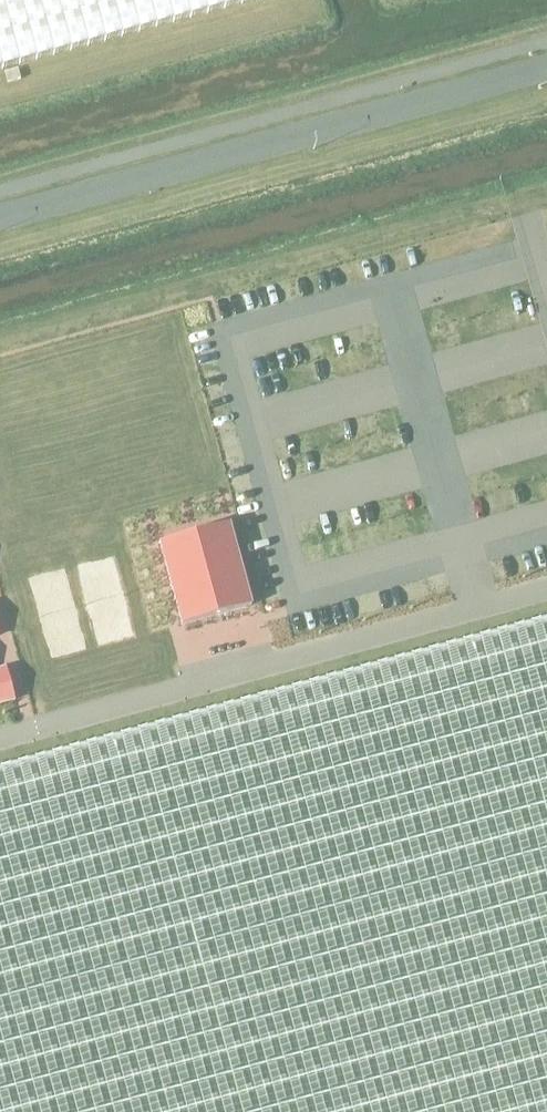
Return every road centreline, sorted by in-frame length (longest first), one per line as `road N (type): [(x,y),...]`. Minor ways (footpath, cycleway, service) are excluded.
road 1 (unclassified): [(546,66),(0,216)]

